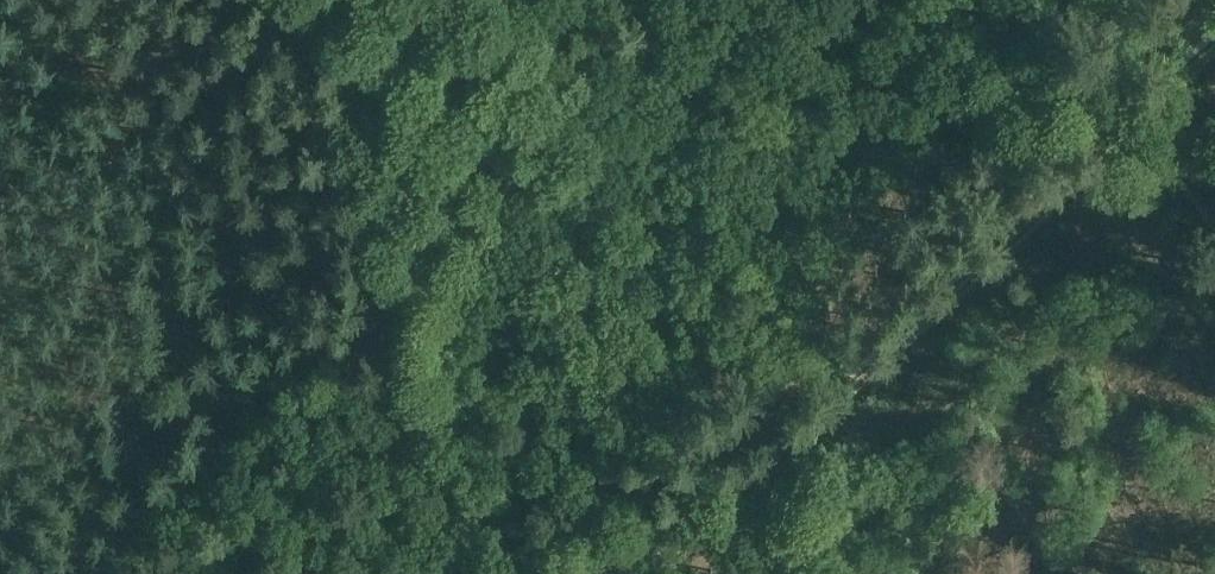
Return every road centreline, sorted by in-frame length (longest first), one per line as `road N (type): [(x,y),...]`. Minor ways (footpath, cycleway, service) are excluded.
road 1 (track): [(1214,235),(1019,0)]

